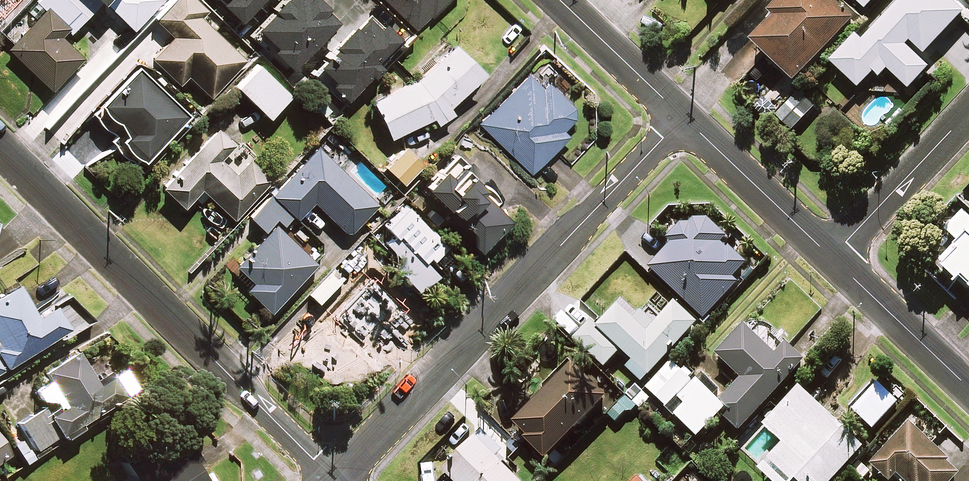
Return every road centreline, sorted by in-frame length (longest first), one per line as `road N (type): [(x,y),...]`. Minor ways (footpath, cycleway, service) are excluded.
road 1 (residential): [(685,117),(333,480)]
road 2 (residential): [(333,480),(0,146)]
road 3 (residential): [(685,117),(833,257)]
road 4 (residential): [(833,257),(968,114)]
road 5 (residential): [(833,257),(968,388)]
road 6 (residential): [(561,0),(685,117)]

